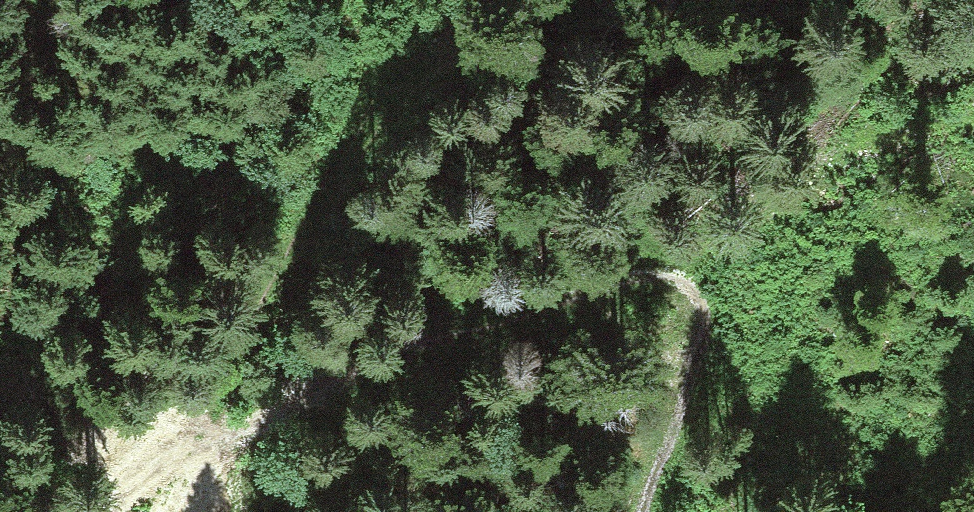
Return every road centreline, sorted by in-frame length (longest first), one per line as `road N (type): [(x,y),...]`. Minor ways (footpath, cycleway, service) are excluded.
road 1 (track): [(677,264),(542,298),(288,399),(102,511)]
road 2 (track): [(486,0),(363,137),(159,511)]
road 3 (track): [(677,264),(828,178),(936,128),(973,119)]

